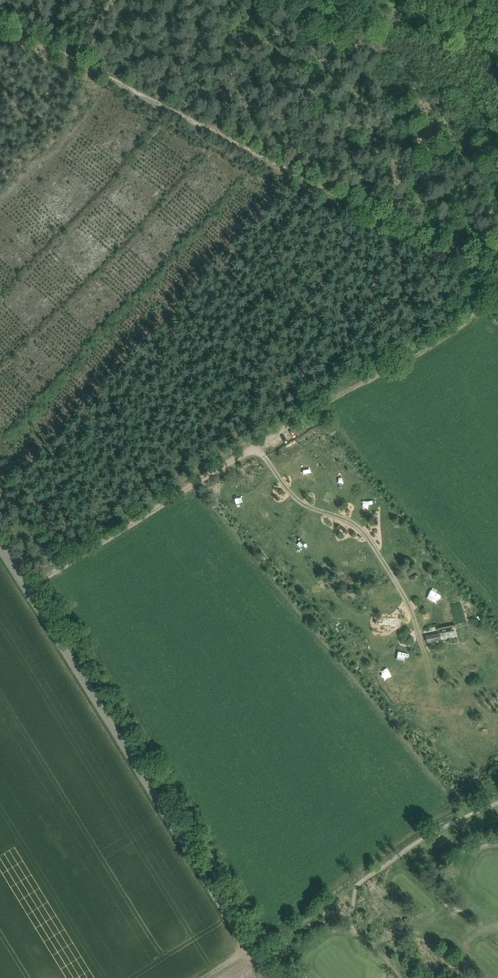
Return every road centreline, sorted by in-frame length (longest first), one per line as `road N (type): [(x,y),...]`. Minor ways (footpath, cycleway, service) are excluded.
road 1 (track): [(497,271),(0,18)]
road 2 (unclassified): [(267,977),(0,547)]
road 3 (track): [(25,587),(401,352)]
road 4 (track): [(497,783),(248,947)]

